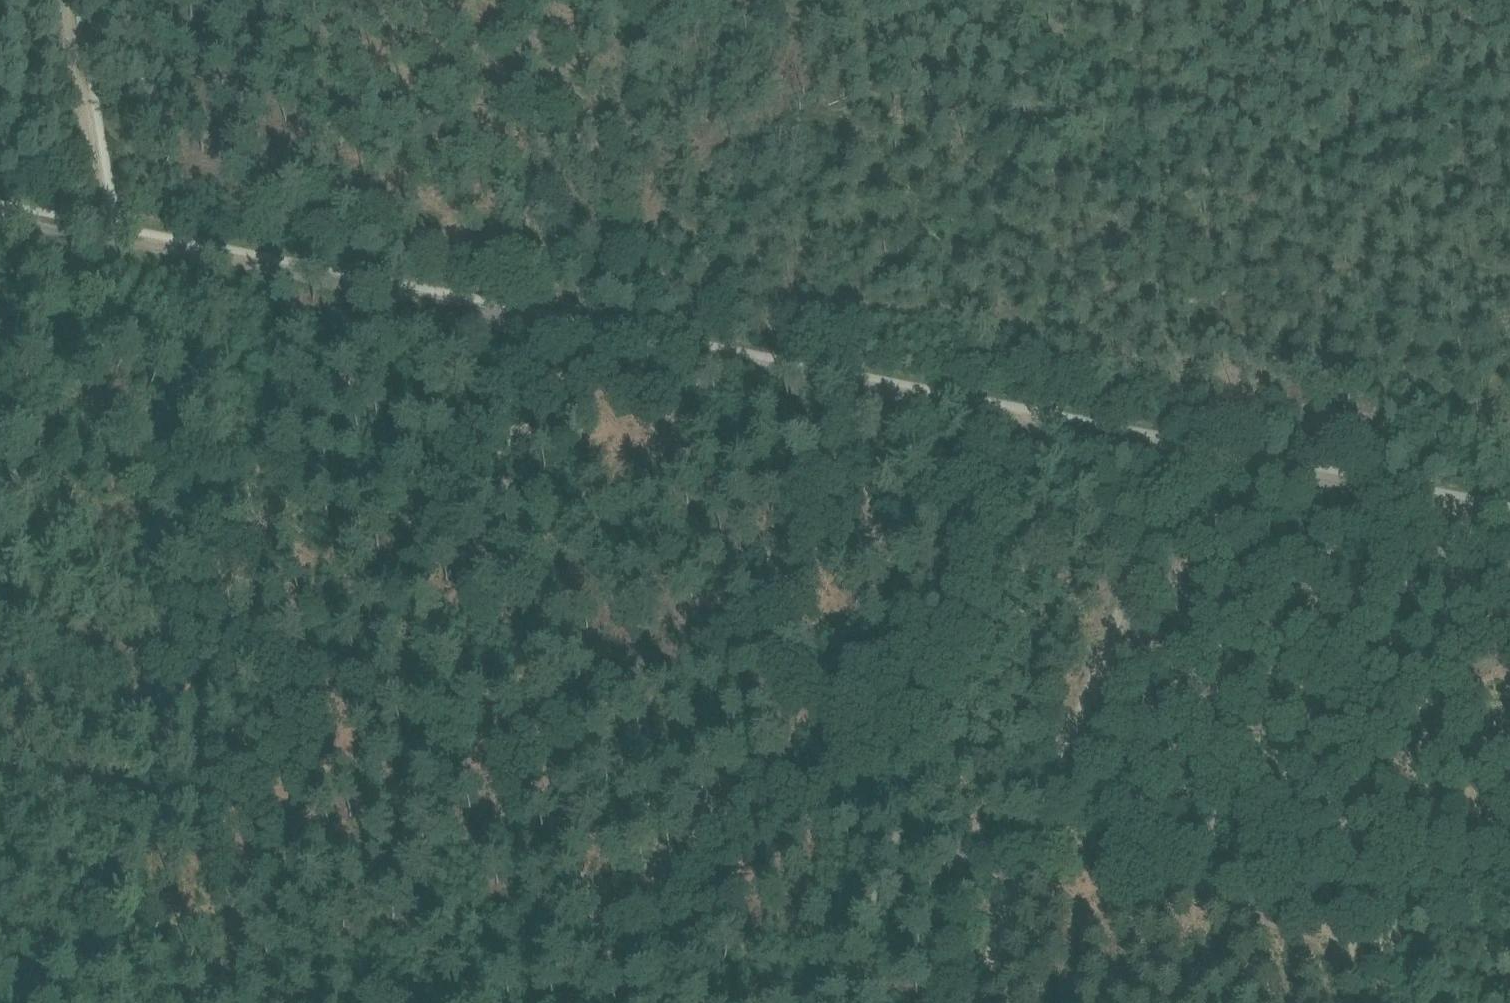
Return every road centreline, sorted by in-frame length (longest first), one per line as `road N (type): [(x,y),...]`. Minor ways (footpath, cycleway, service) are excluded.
road 1 (track): [(1509,520),(0,212)]
road 2 (track): [(977,1002),(1194,439)]
road 3 (track): [(155,246),(153,261),(0,486)]
road 4 (track): [(1379,1002),(1412,853),(1509,874)]
road 5 (track): [(112,235),(71,0)]

